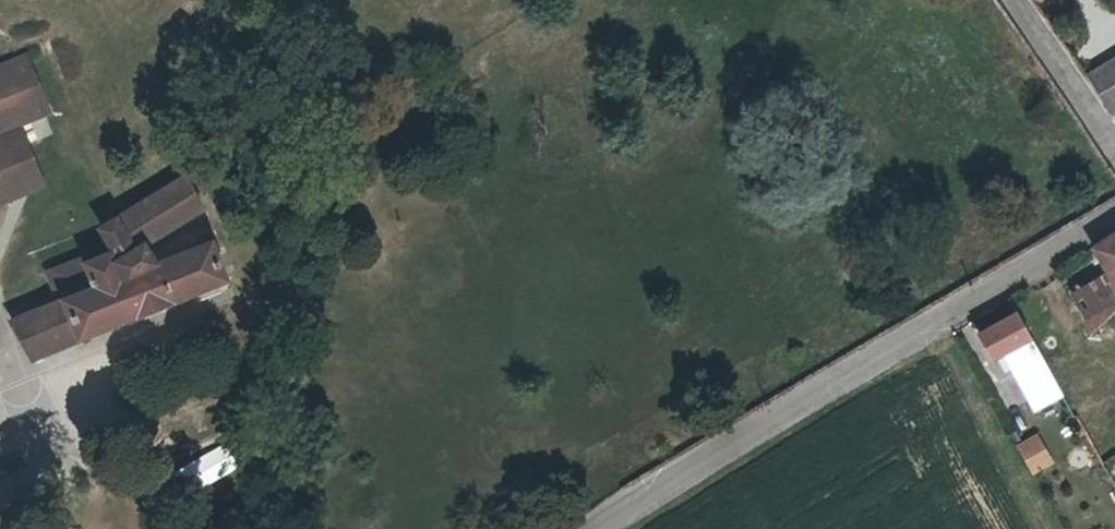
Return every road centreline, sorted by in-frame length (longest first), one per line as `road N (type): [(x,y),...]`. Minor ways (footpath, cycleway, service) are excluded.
road 1 (residential): [(1114,215),(596,528)]
road 2 (residential): [(1008,0),(1114,157)]

